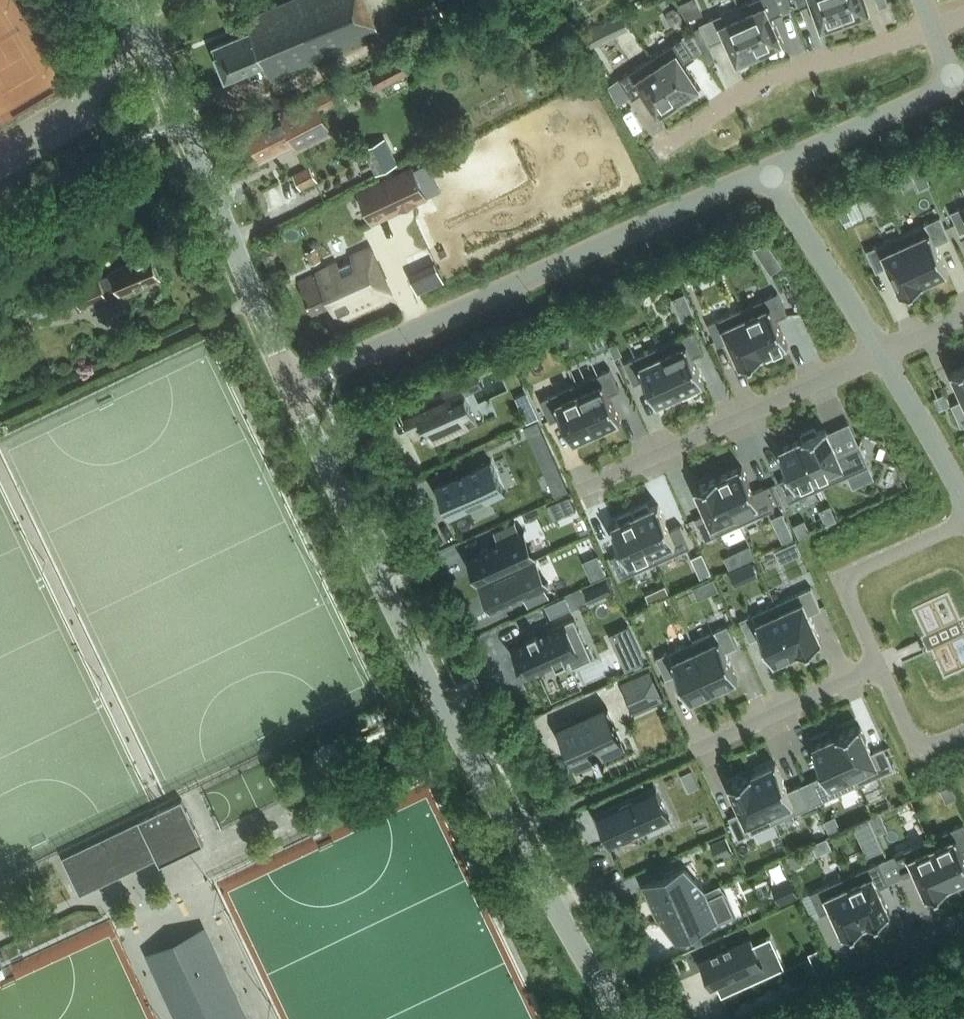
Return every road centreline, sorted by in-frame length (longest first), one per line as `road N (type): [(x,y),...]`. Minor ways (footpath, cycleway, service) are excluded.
road 1 (unclassified): [(620,1018),(441,701),(291,383)]
road 2 (unclassified): [(291,383),(768,172)]
road 3 (unclassified): [(291,383),(136,0)]
road 4 (residential): [(582,493),(882,352)]
road 5 (residential): [(932,33),(809,64),(734,97),(660,146)]
road 6 (residential): [(963,524),(836,582),(878,669)]
road 7 (residential): [(768,172),(882,352)]
road 8 (unclassified): [(768,172),(957,82)]
road 9 (residential): [(878,669),(696,750)]
road 10 (residential): [(882,352),(963,498)]
road 11 (residential): [(878,669),(921,749),(963,732)]

